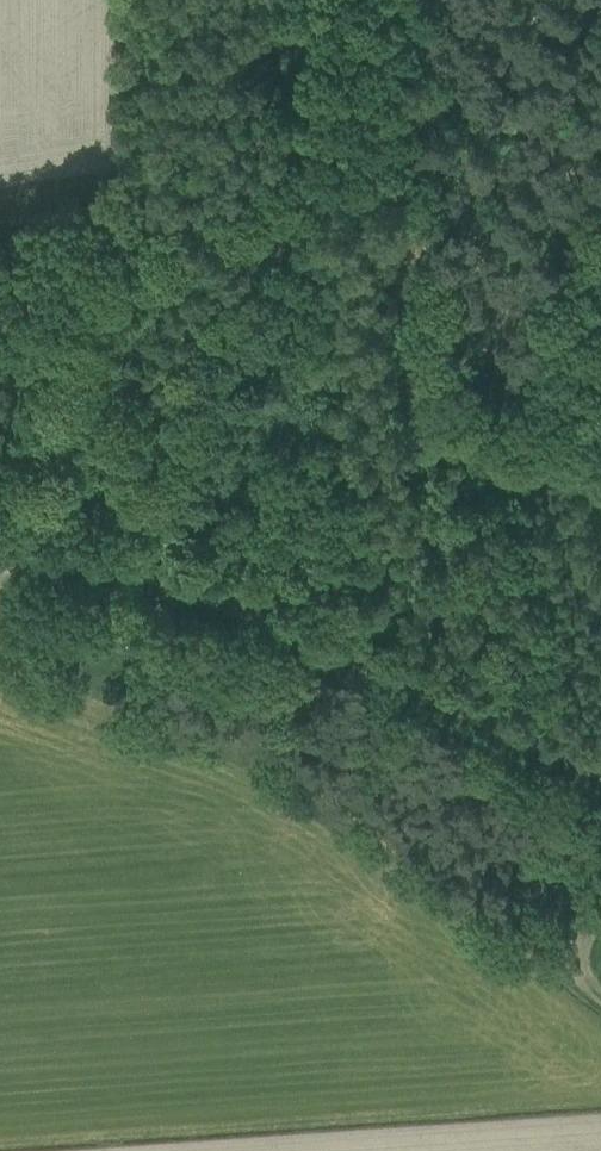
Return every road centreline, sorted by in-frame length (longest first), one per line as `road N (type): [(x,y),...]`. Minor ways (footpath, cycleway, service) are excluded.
road 1 (unclassified): [(600,773),(170,582),(102,565),(0,567)]

